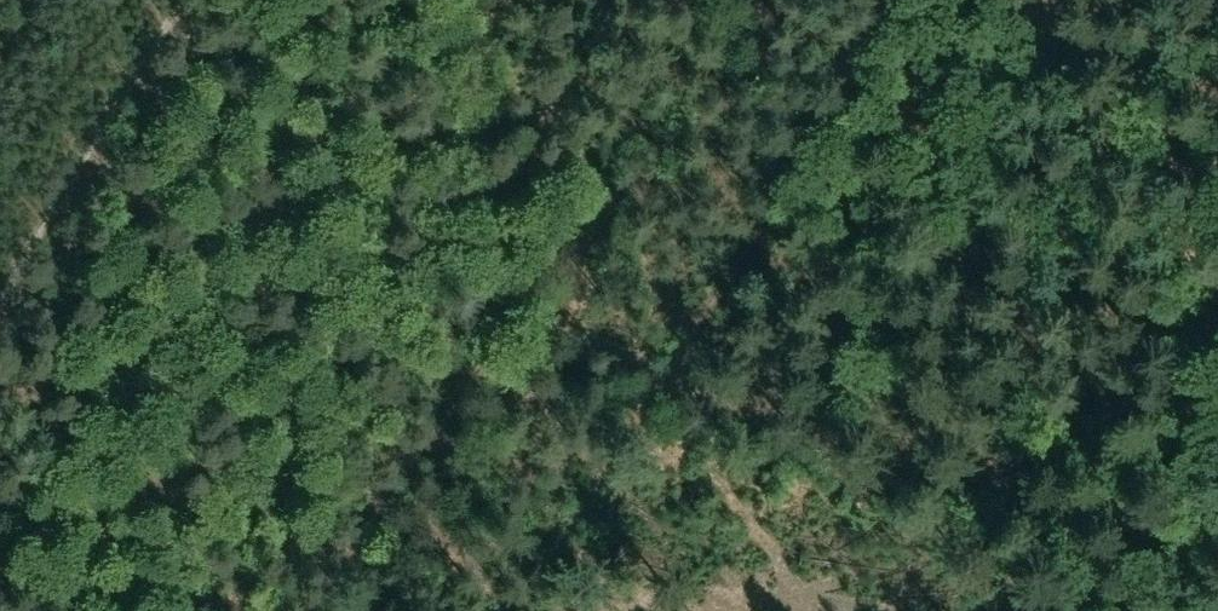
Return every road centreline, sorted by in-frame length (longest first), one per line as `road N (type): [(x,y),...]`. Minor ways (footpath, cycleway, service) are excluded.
road 1 (track): [(927,0),(833,144),(673,358),(511,610)]
road 2 (track): [(1217,536),(851,458),(673,358)]
road 3 (track): [(0,292),(185,0)]

